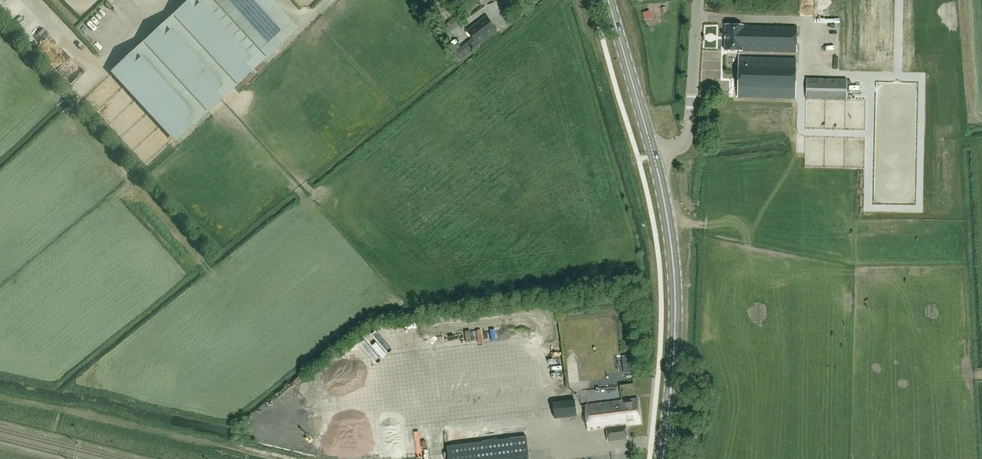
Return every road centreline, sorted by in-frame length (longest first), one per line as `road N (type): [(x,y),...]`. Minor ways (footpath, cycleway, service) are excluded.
road 1 (secondary): [(661,458),(675,303),(654,155)]
road 2 (residential): [(654,155),(687,131),(697,0)]
road 3 (secondary): [(654,155),(608,0)]

